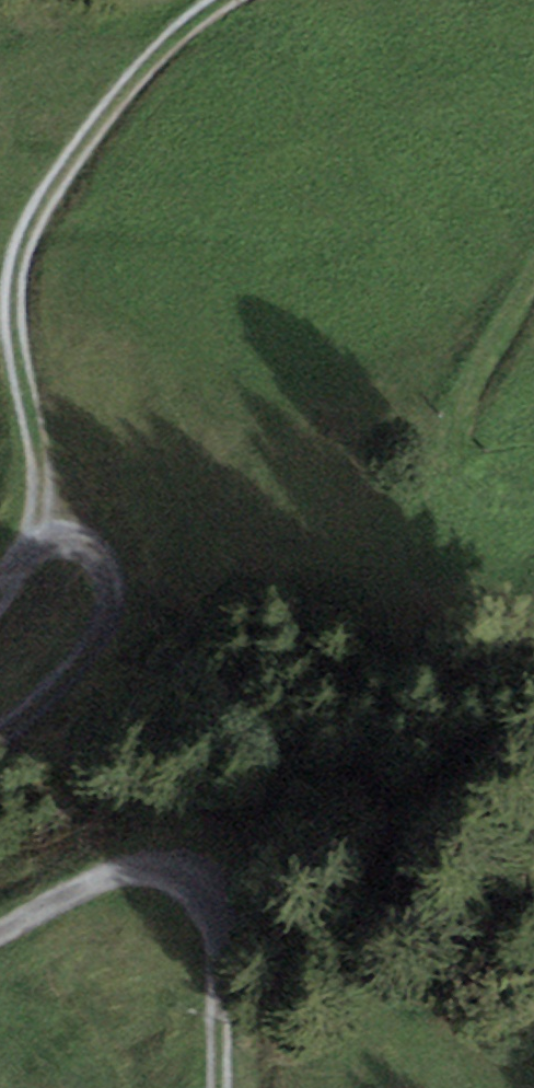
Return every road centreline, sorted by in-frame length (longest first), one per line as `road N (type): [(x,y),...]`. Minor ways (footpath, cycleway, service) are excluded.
road 1 (track): [(40,511),(36,438),(13,321),(32,231),(109,108),(165,48),(226,0)]
road 2 (track): [(220,1087),(219,915),(186,881),(127,873),(0,933)]
road 3 (track): [(0,733),(84,657),(115,603),(116,578),(99,548),(40,511)]
road 4 (track): [(533,273),(478,377),(455,448)]

